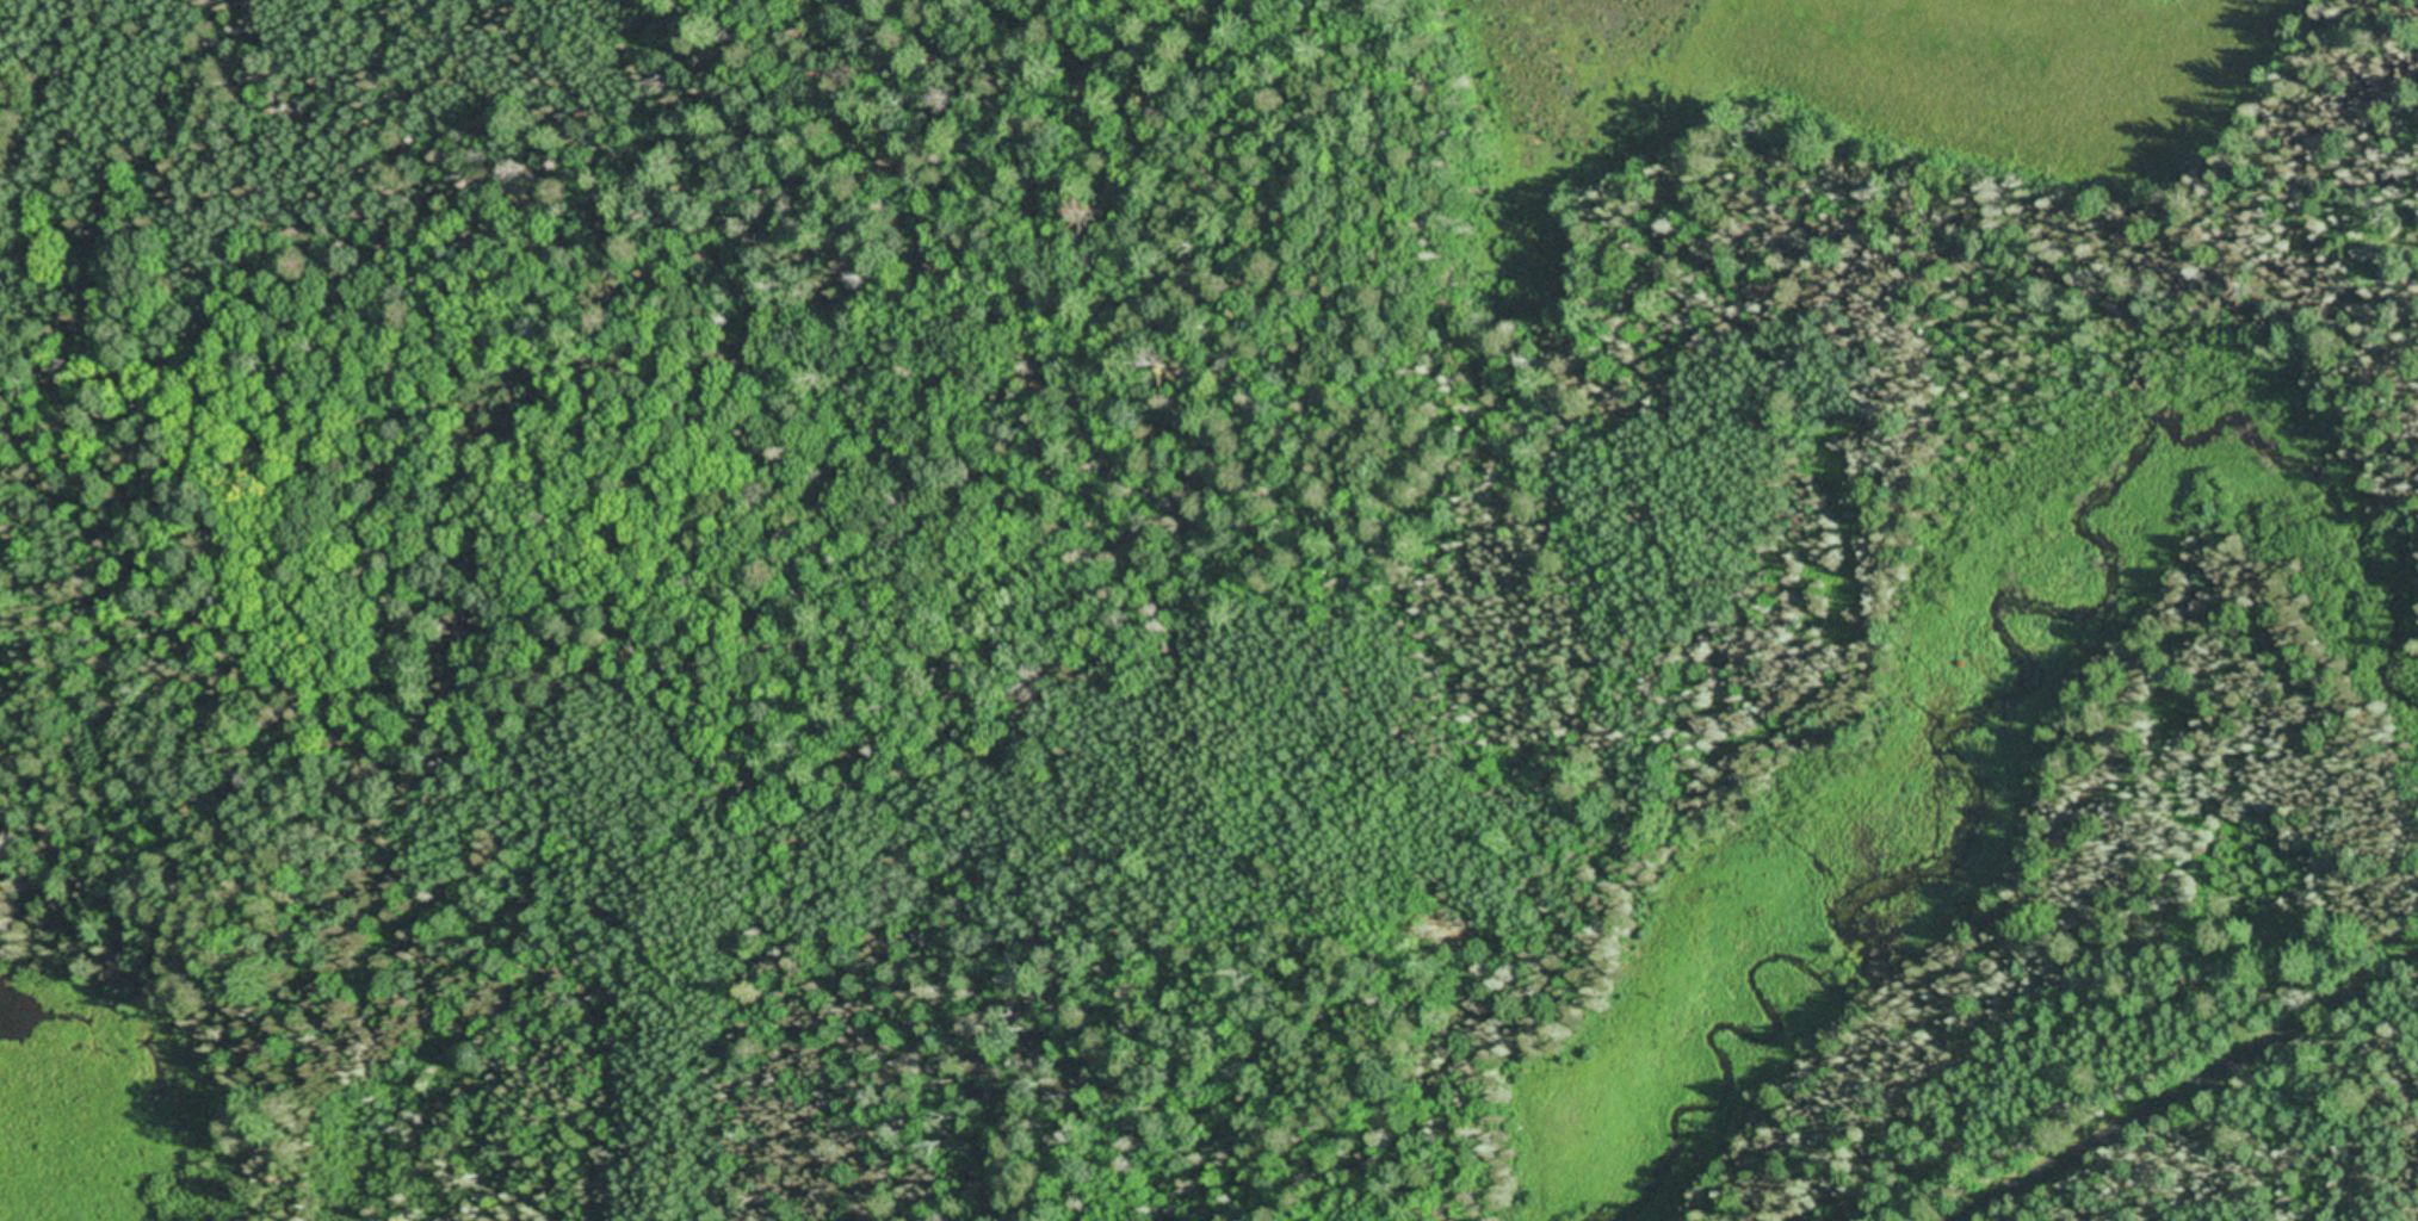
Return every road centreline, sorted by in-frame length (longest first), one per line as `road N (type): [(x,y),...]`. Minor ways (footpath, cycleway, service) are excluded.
road 1 (residential): [(1961,1220),(2417,958)]

